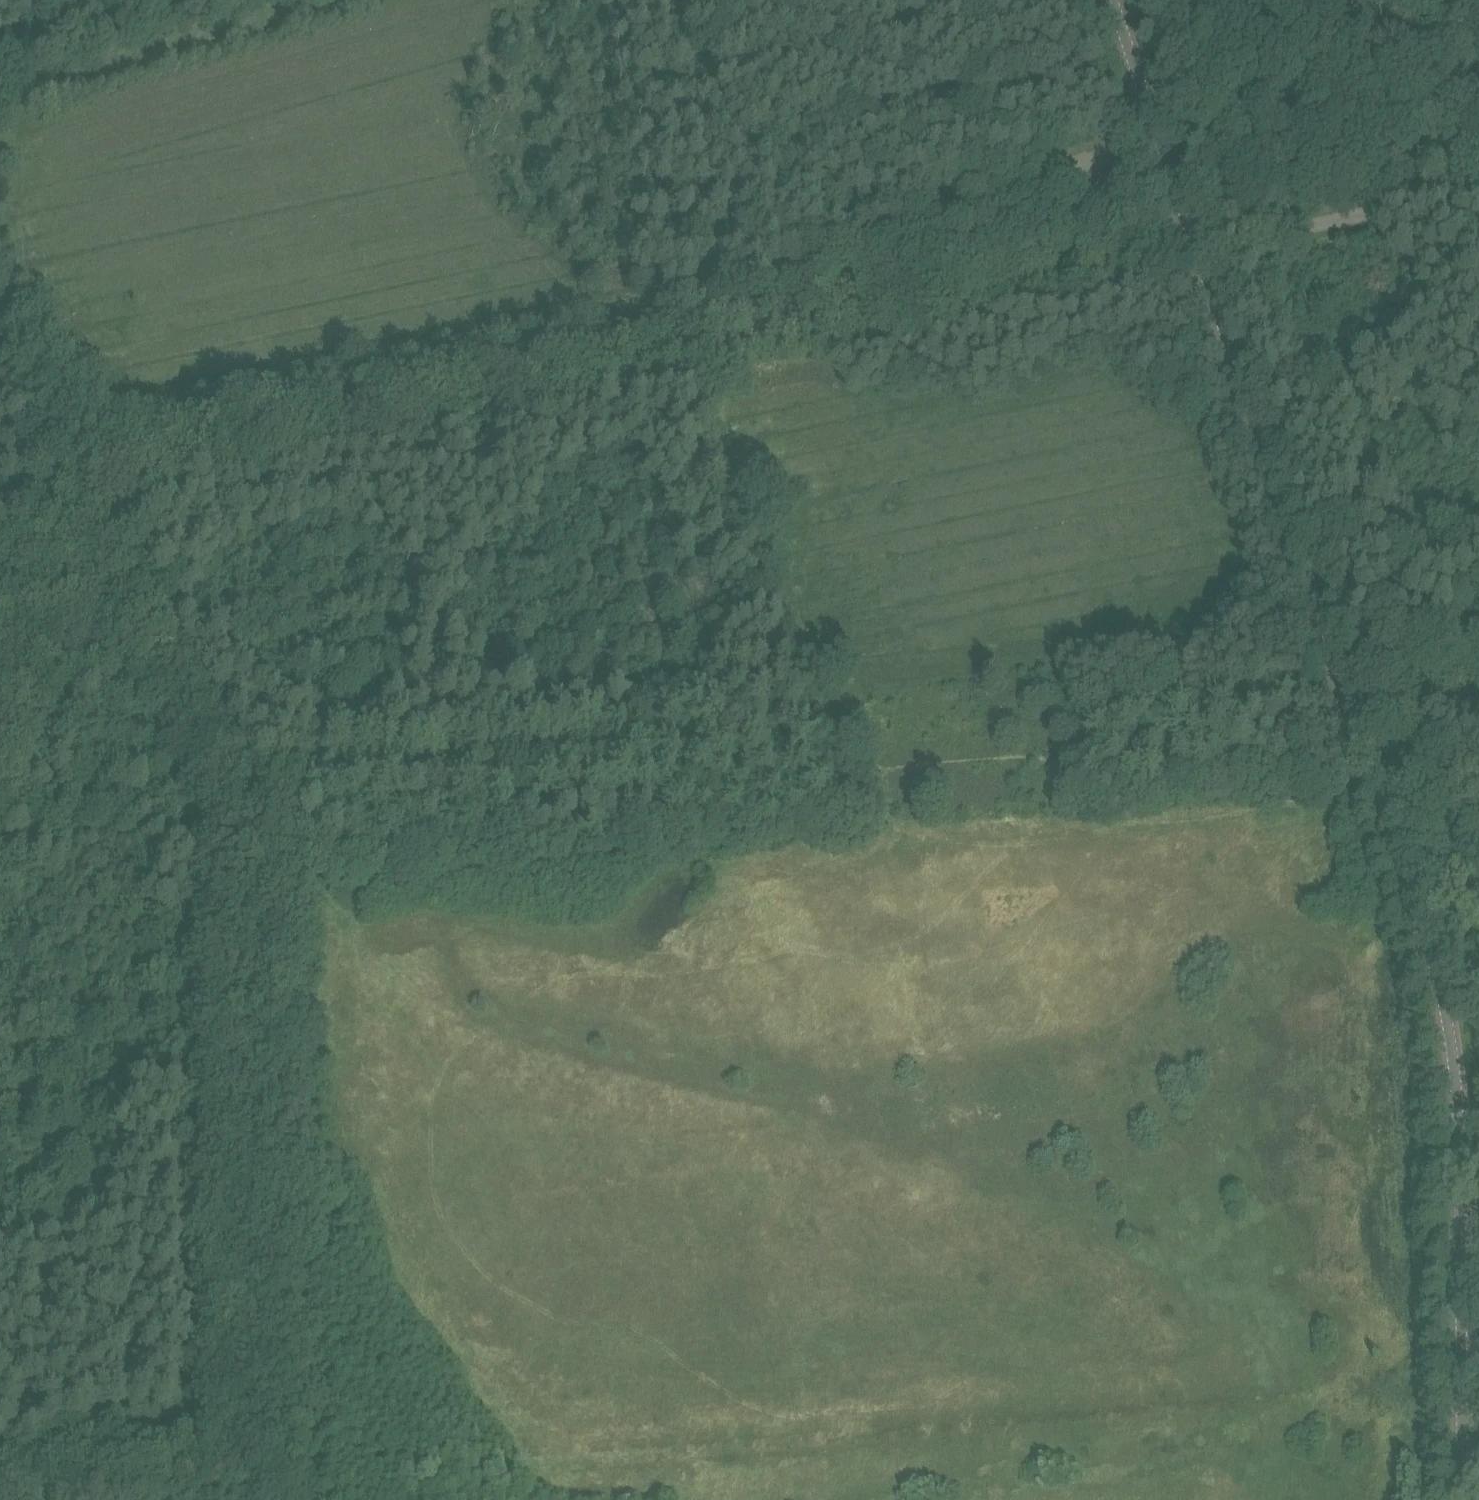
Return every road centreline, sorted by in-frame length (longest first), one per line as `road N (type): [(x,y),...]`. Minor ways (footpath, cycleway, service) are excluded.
road 1 (tertiary): [(1464,1499),(1433,957),(1189,248)]
road 2 (track): [(0,615),(42,525),(81,487),(230,446),(682,354)]
road 3 (track): [(1061,274),(682,354)]
road 4 (unclassified): [(1478,193),(1189,248)]
road 5 (tertiary): [(1189,248),(1104,0)]
road 6 (track): [(1061,274),(1043,167),(1113,153)]
road 7 (track): [(1189,248),(1061,274)]

